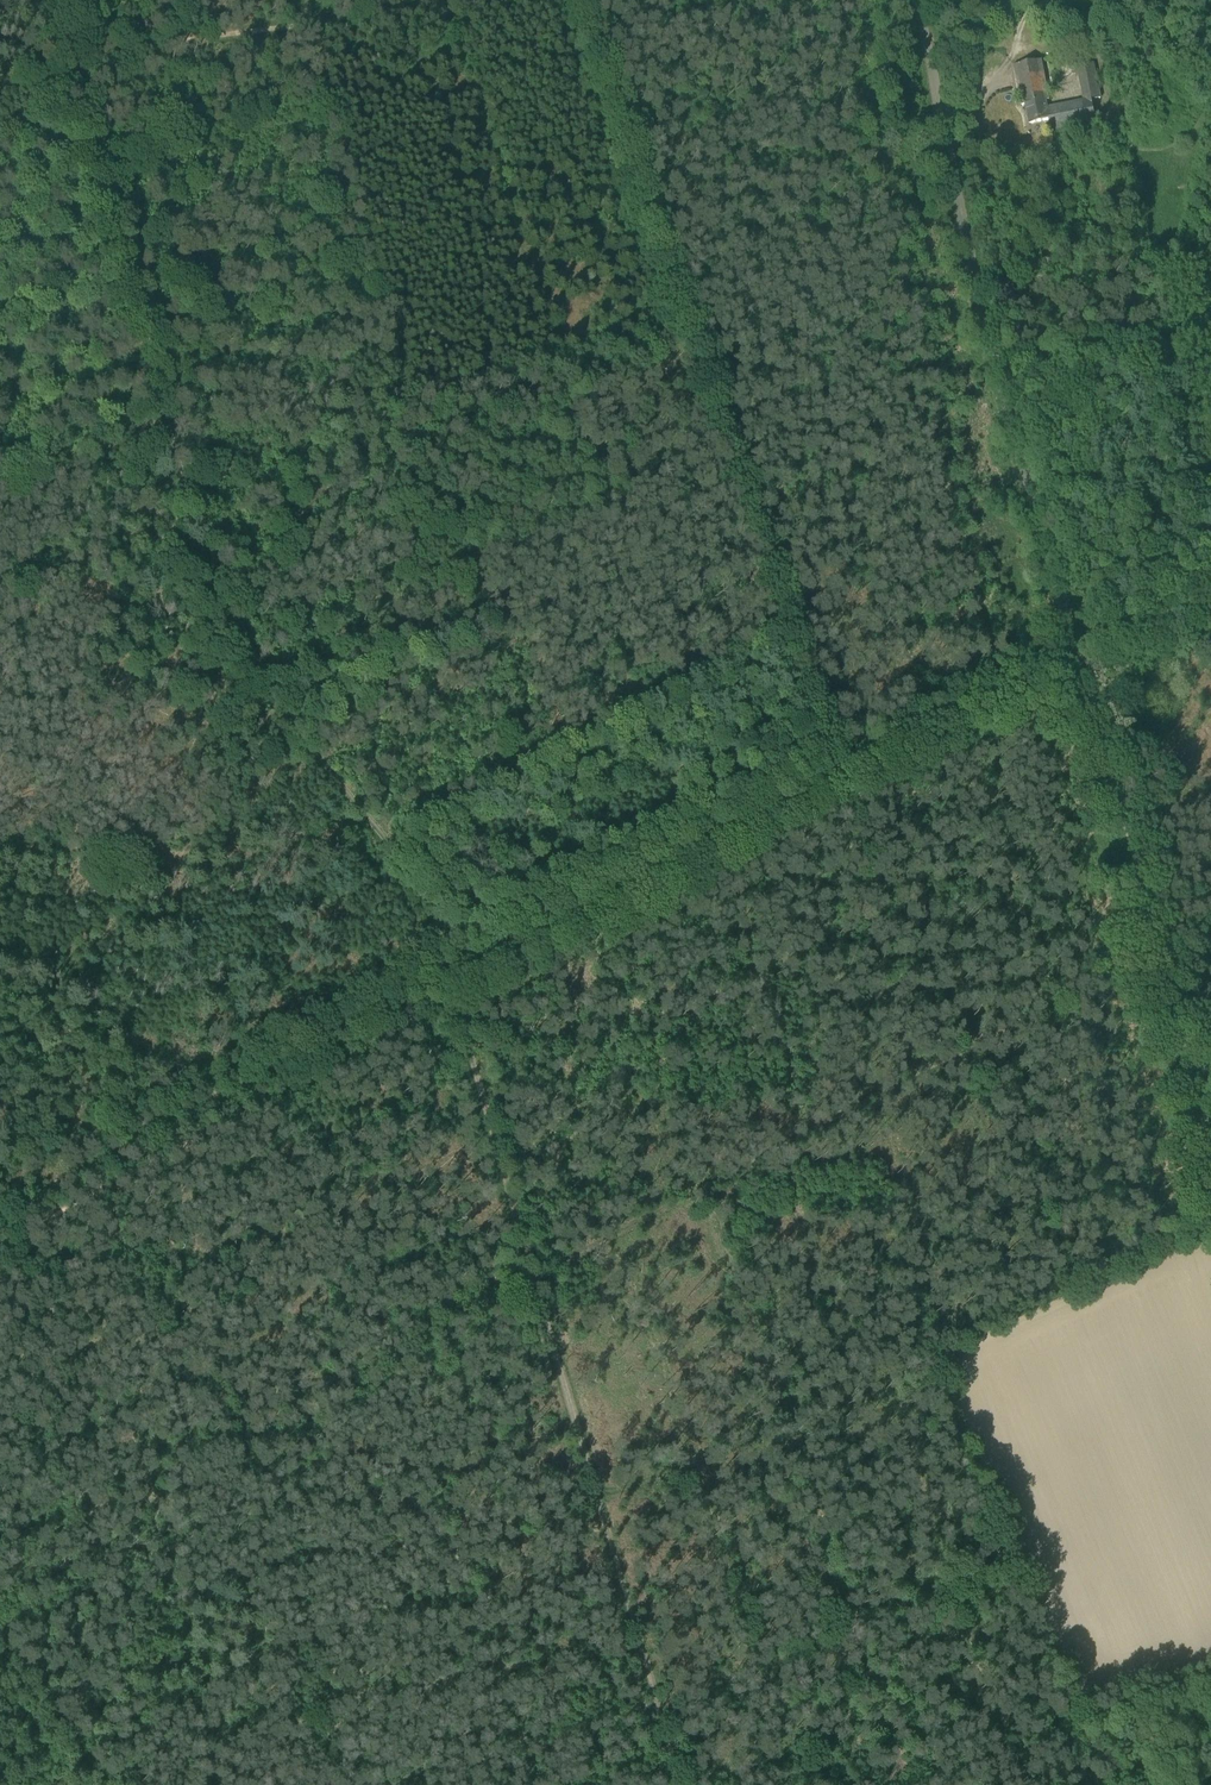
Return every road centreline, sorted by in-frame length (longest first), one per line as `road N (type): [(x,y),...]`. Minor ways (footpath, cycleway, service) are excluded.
road 1 (track): [(62,0),(180,448),(251,666),(304,759),(487,958)]
road 2 (track): [(448,978),(678,1784)]
road 3 (track): [(448,978),(1078,652)]
road 4 (unclassified): [(1078,652),(978,287),(919,0)]
road 5 (track): [(0,1218),(448,978)]
road 6 (track): [(482,0),(164,44),(0,99)]
road 7 (unclassified): [(1078,652),(1210,1128)]
road 8 (track): [(597,1499),(784,1415)]
road 9 (unclassified): [(1210,613),(1078,652)]

